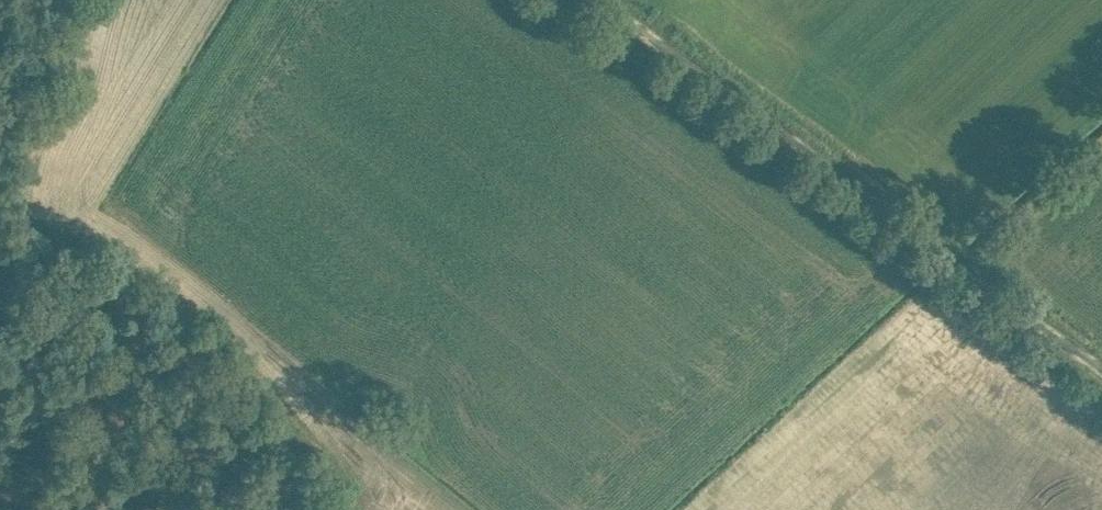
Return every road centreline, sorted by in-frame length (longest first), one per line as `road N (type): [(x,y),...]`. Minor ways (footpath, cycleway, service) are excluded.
road 1 (track): [(1101,369),(617,0)]
road 2 (track): [(1101,135),(954,257)]

